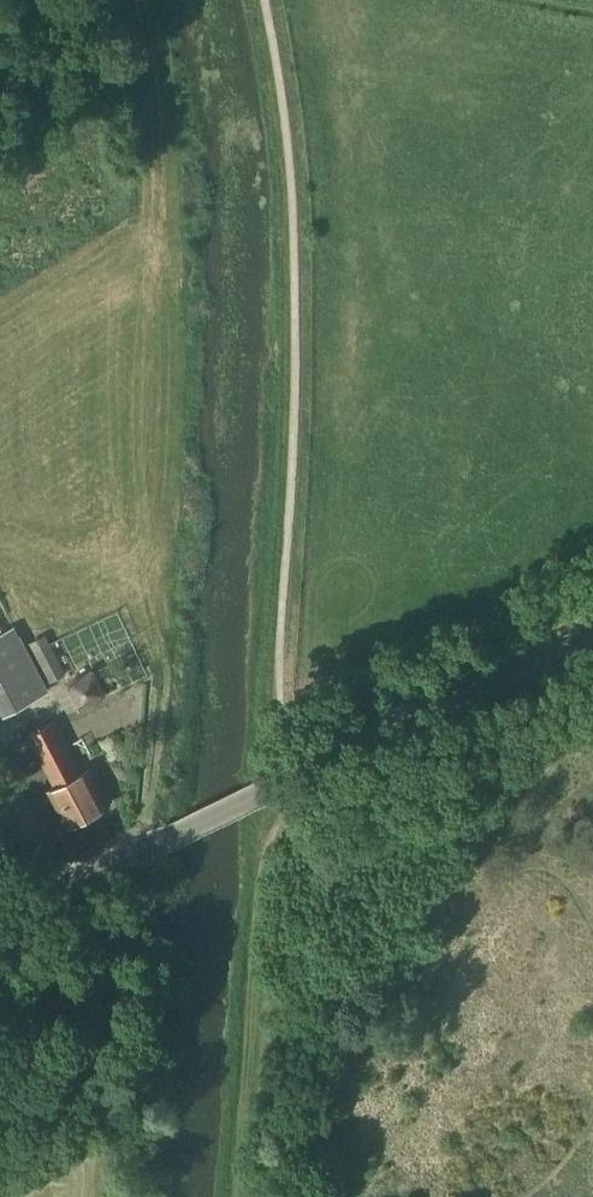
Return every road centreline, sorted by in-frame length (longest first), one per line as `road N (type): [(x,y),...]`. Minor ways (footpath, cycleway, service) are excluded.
road 1 (unclassified): [(0,921),(592,637)]
road 2 (track): [(250,1196),(282,785)]

